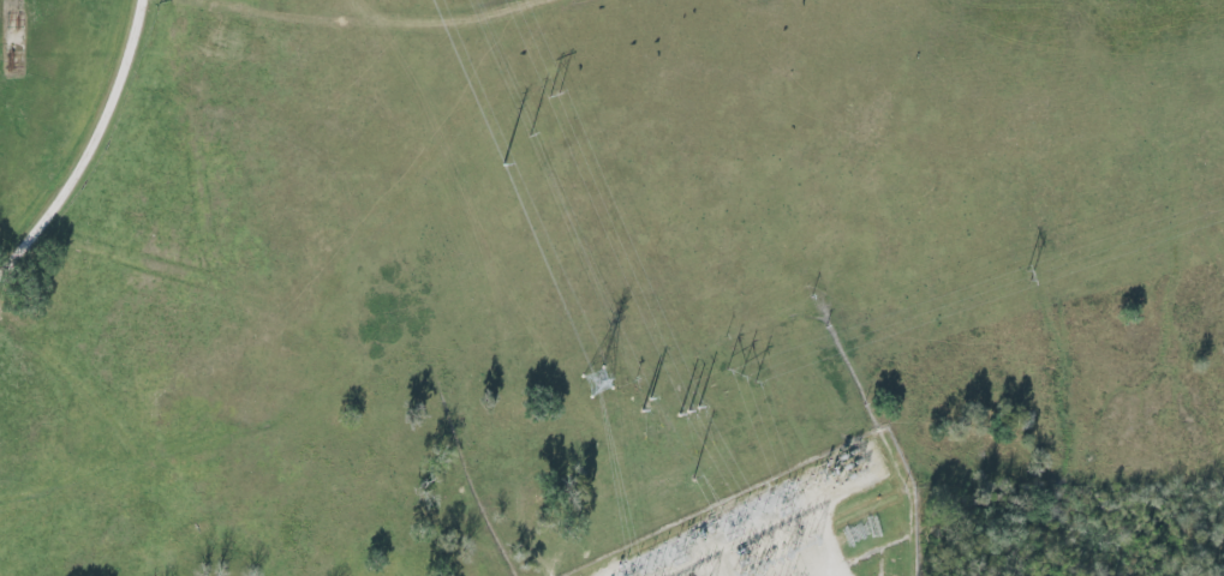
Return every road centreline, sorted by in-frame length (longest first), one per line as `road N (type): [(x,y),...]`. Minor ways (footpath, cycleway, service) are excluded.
road 1 (residential): [(0,286),(109,127),(145,0)]

